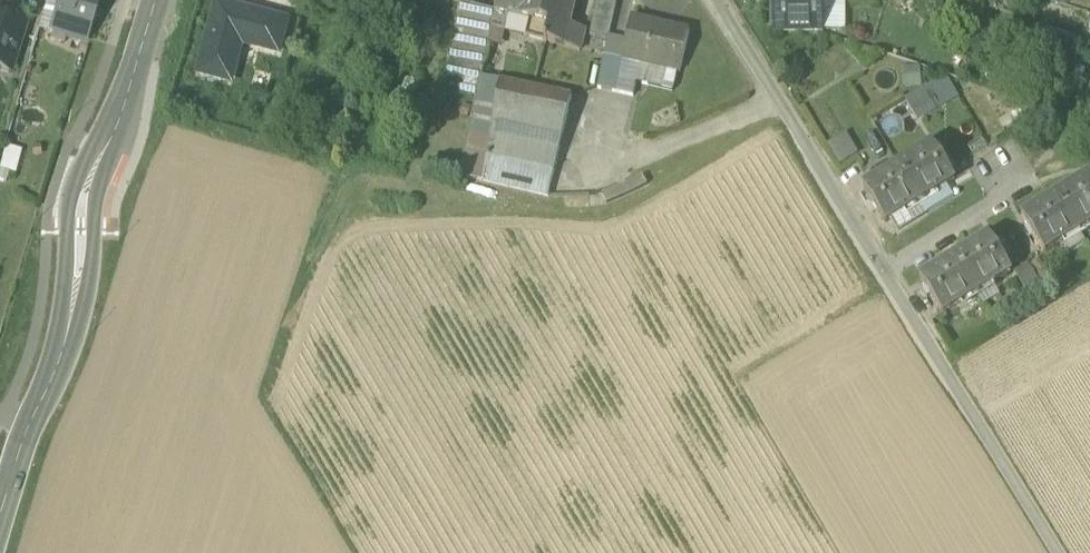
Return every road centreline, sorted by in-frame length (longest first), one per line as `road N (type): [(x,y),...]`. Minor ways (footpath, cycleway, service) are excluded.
road 1 (tertiary): [(0,515),(157,0)]
road 2 (residential): [(941,364),(719,0)]
road 3 (track): [(1056,552),(941,364)]

